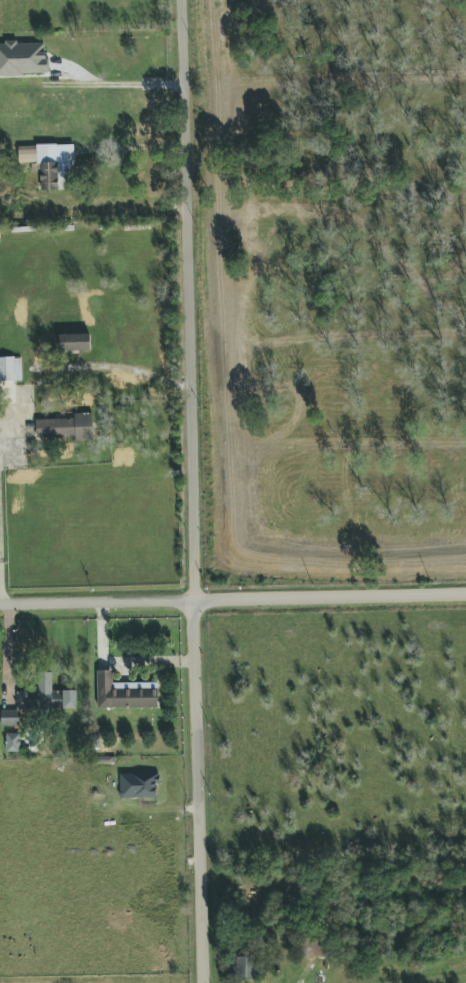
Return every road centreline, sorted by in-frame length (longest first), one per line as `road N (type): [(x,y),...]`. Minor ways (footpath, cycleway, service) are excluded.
road 1 (residential): [(187,0),(210,982)]
road 2 (residential): [(0,602),(465,590)]

